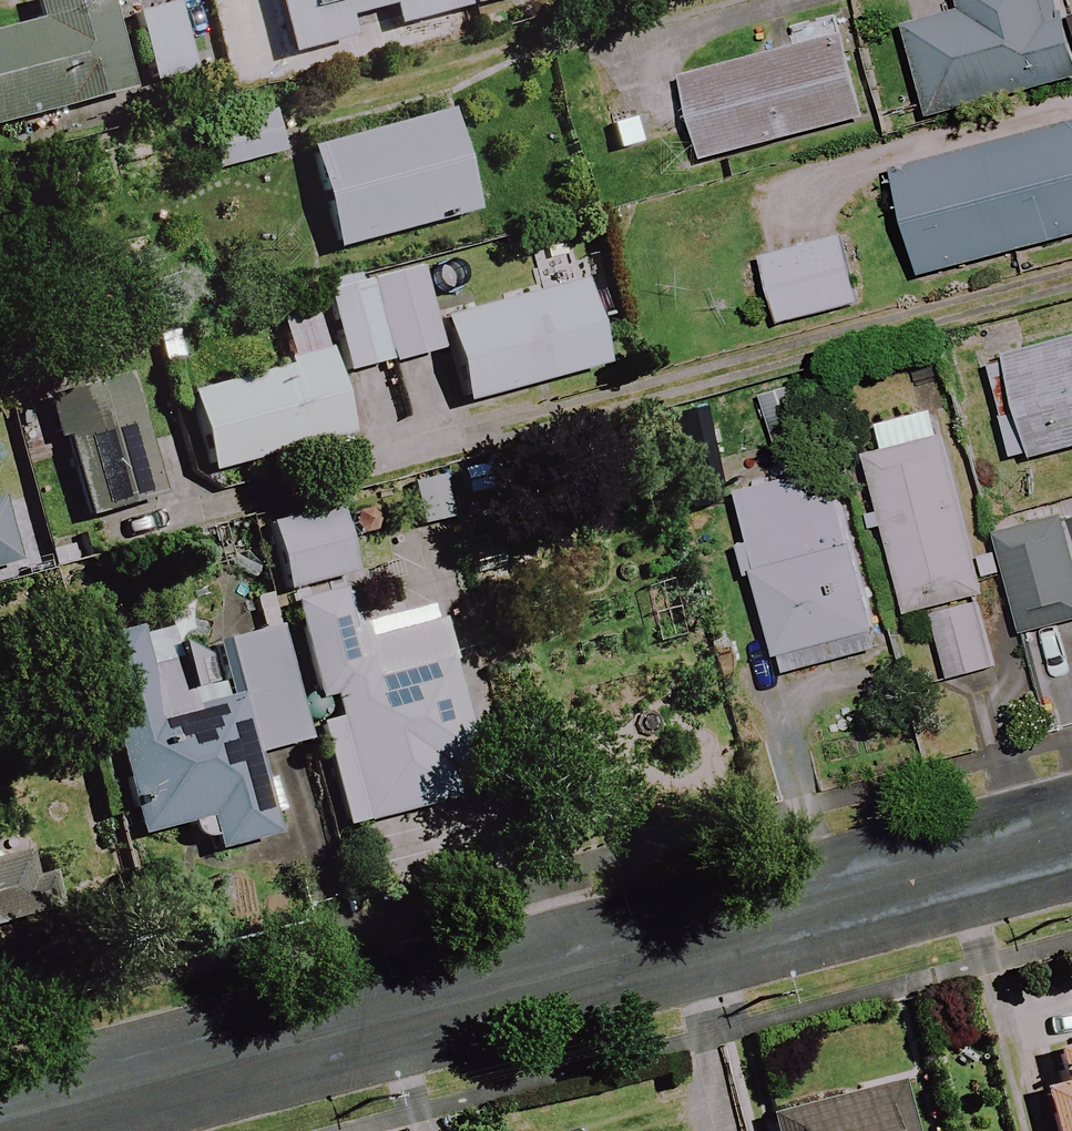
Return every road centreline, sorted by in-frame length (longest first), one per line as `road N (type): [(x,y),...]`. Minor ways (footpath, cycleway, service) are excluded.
road 1 (residential): [(0,1122),(1071,838)]

